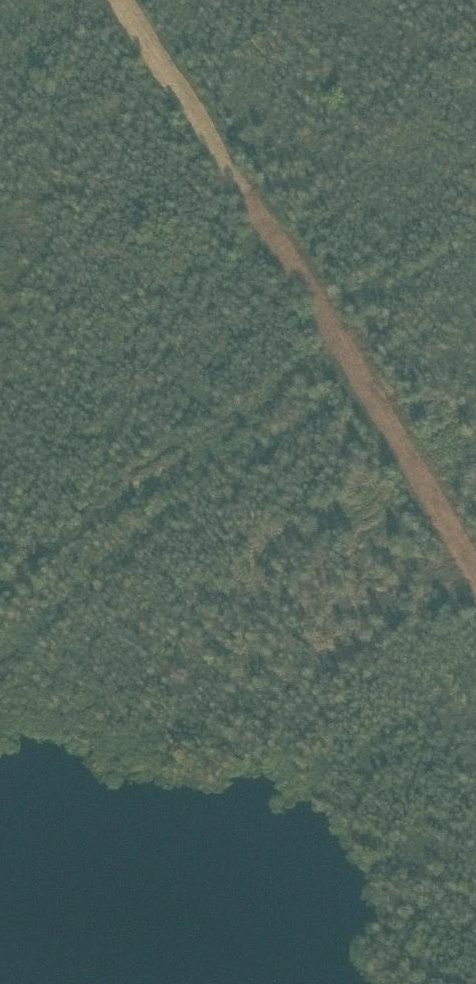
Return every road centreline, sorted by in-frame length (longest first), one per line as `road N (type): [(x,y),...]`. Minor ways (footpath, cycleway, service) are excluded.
road 1 (track): [(475,598),(325,320),(124,0)]
road 2 (track): [(0,588),(346,360)]

